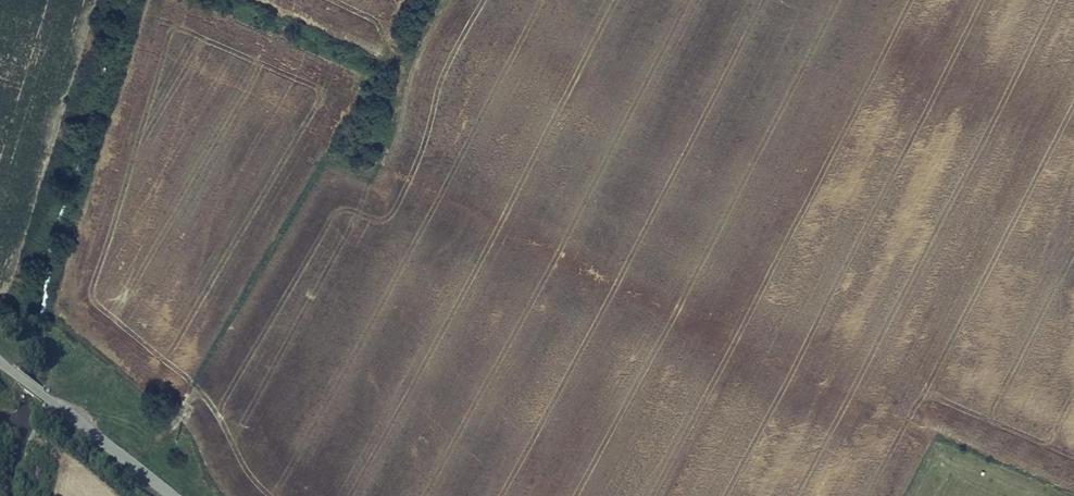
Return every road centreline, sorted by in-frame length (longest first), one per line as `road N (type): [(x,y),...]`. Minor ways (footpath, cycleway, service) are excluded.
road 1 (unclassified): [(0,359),(178,495)]

